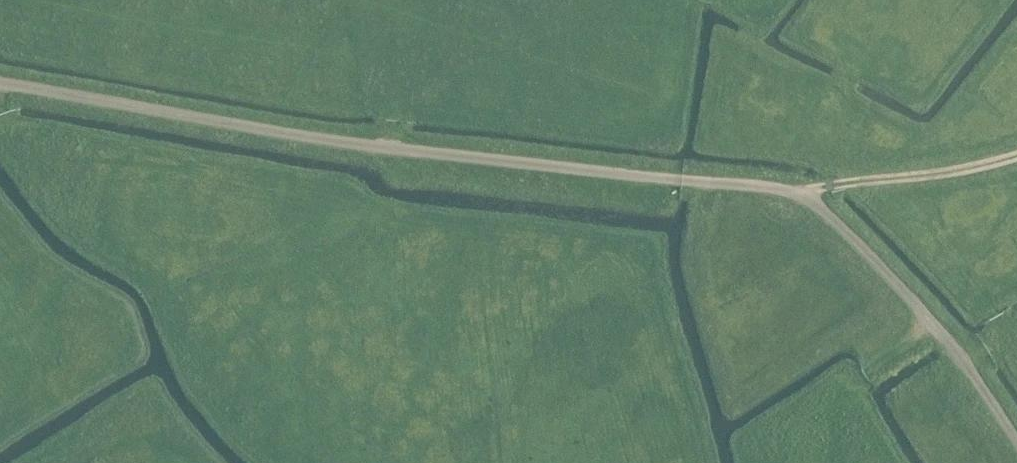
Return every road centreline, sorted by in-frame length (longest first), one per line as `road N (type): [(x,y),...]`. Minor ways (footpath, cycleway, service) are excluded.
road 1 (residential): [(679,181),(273,129),(0,81)]
road 2 (track): [(965,363),(798,194)]
road 3 (track): [(753,462),(749,449),(832,401),(931,323)]
road 4 (track): [(1016,154),(970,169),(798,194)]
road 5 (track): [(747,0),(743,45),(817,155),(827,187)]
road 6 (track): [(421,0),(388,144)]

